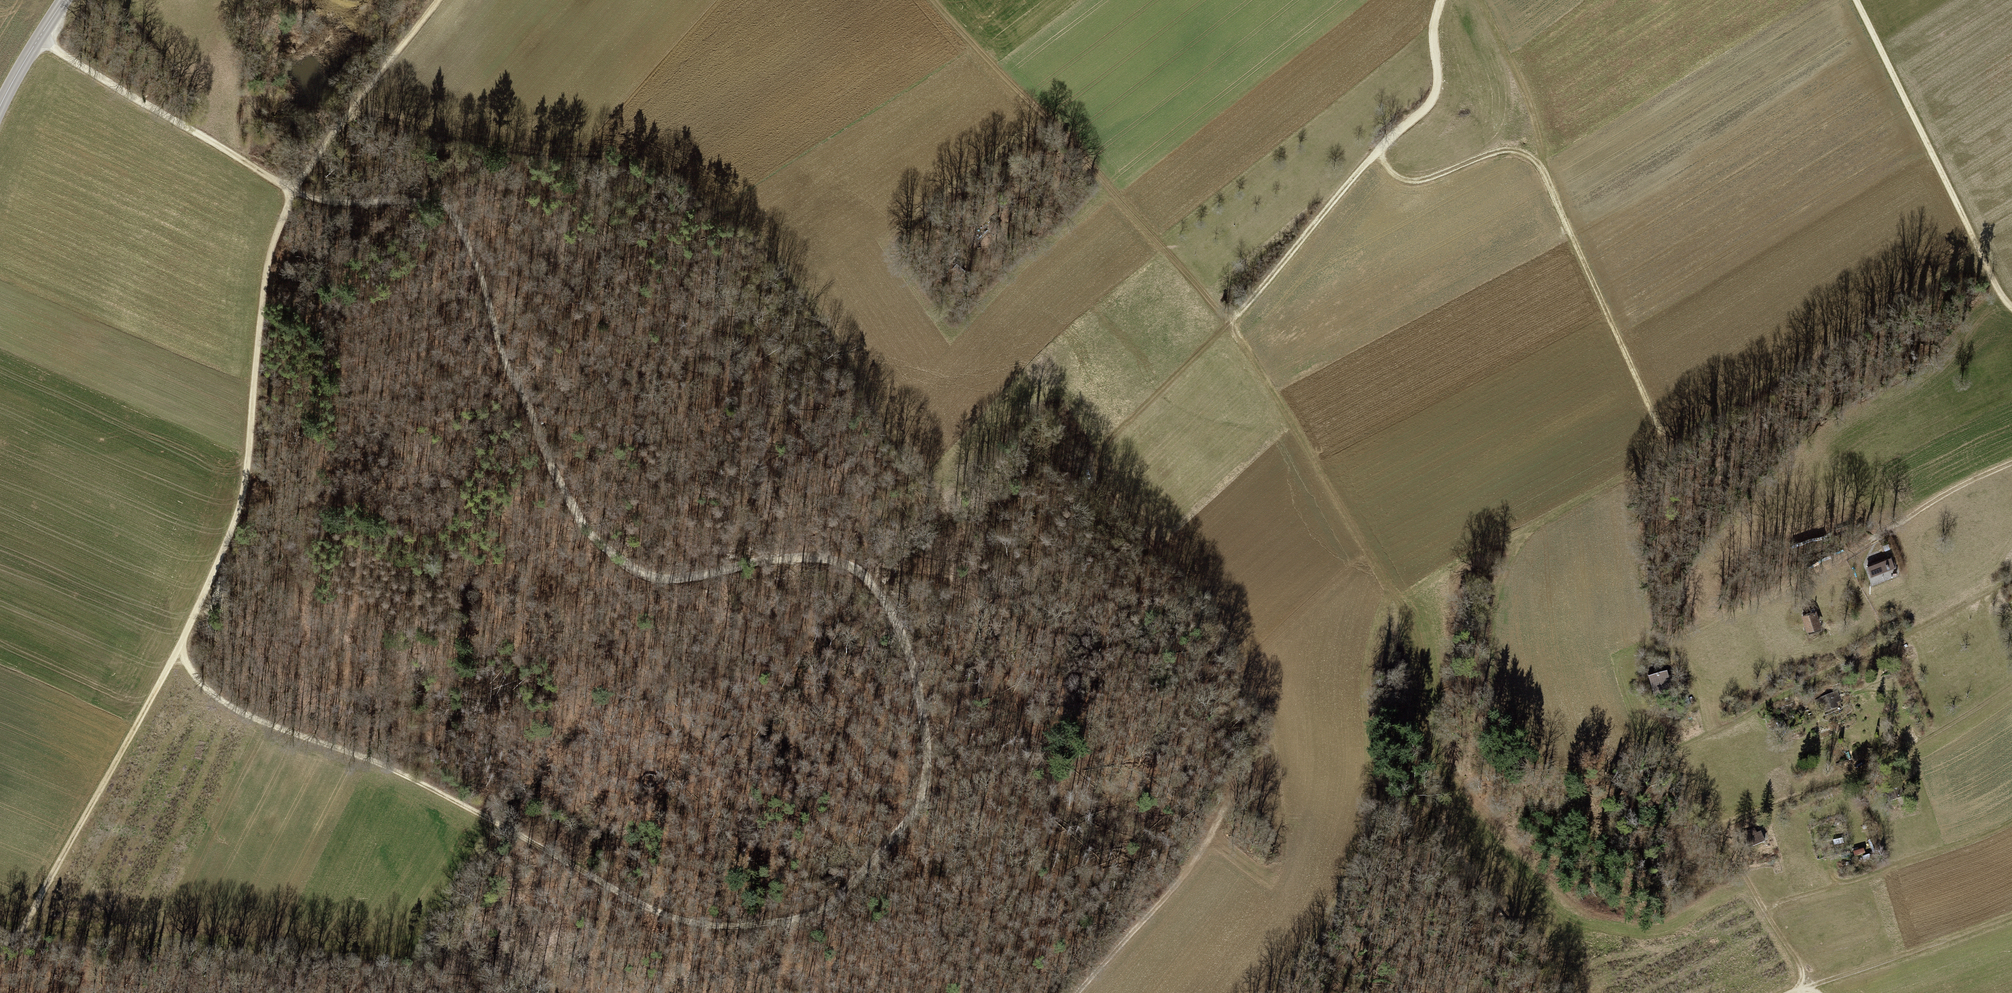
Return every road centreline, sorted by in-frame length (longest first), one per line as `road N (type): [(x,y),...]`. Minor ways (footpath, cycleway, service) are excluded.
road 1 (track): [(178,649),(228,704),(395,770),(665,915),(707,925),(800,920),(827,910),(860,881),(923,791),(924,738),(906,651),(876,589),(847,566),(819,559),(678,579),(616,558),(583,526),(552,468),(500,351),(478,262),(451,212),(435,202),(341,203),(294,191)]
road 2 (track): [(438,0),(294,191),(269,264),(235,523),(178,649),(17,948)]
road 3 (track): [(1078,992),(1197,859),(1262,728),(1197,595),(1159,549)]
road 4 (track): [(847,566),(940,577),(989,601),(1040,650),(1092,775),(1112,804),(1138,820),(1217,820)]
road 5 (track): [(1669,450),(1542,169),(1504,150),(1405,180),(1388,169),(1384,145)]
road 6 (track): [(932,0),(1230,321)]
road 7 (track): [(1664,752),(2011,575)]
road 8 (track): [(2011,306),(1856,0)]
road 9 (track): [(1230,321),(1389,590)]
road 10 (track): [(1230,321),(1101,453),(1101,482),(1159,549)]
road 11 (track): [(38,40),(294,191)]
road 12 (track): [(1664,752),(1799,963),(1804,988),(1815,992)]
road 13 (track): [(1384,145),(1230,321)]
road 14 (track): [(2011,915),(1791,992)]
road 15 (track): [(1669,450),(1519,535)]
road 16 (track): [(1440,0),(1435,92),(1384,145)]
road 17 (tertiary): [(0,107),(64,0)]

